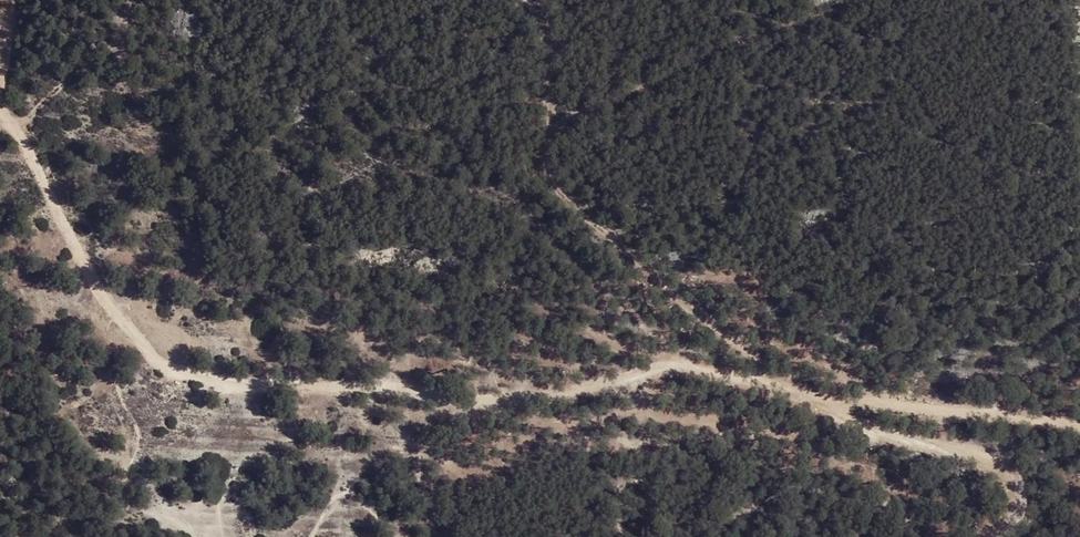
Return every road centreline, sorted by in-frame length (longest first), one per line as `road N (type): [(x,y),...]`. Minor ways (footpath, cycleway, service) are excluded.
road 1 (track): [(1079,426),(810,390),(758,364),(635,367),(491,395),(275,364),(193,367),(143,335),(86,263),(4,98),(18,25),(14,0)]

